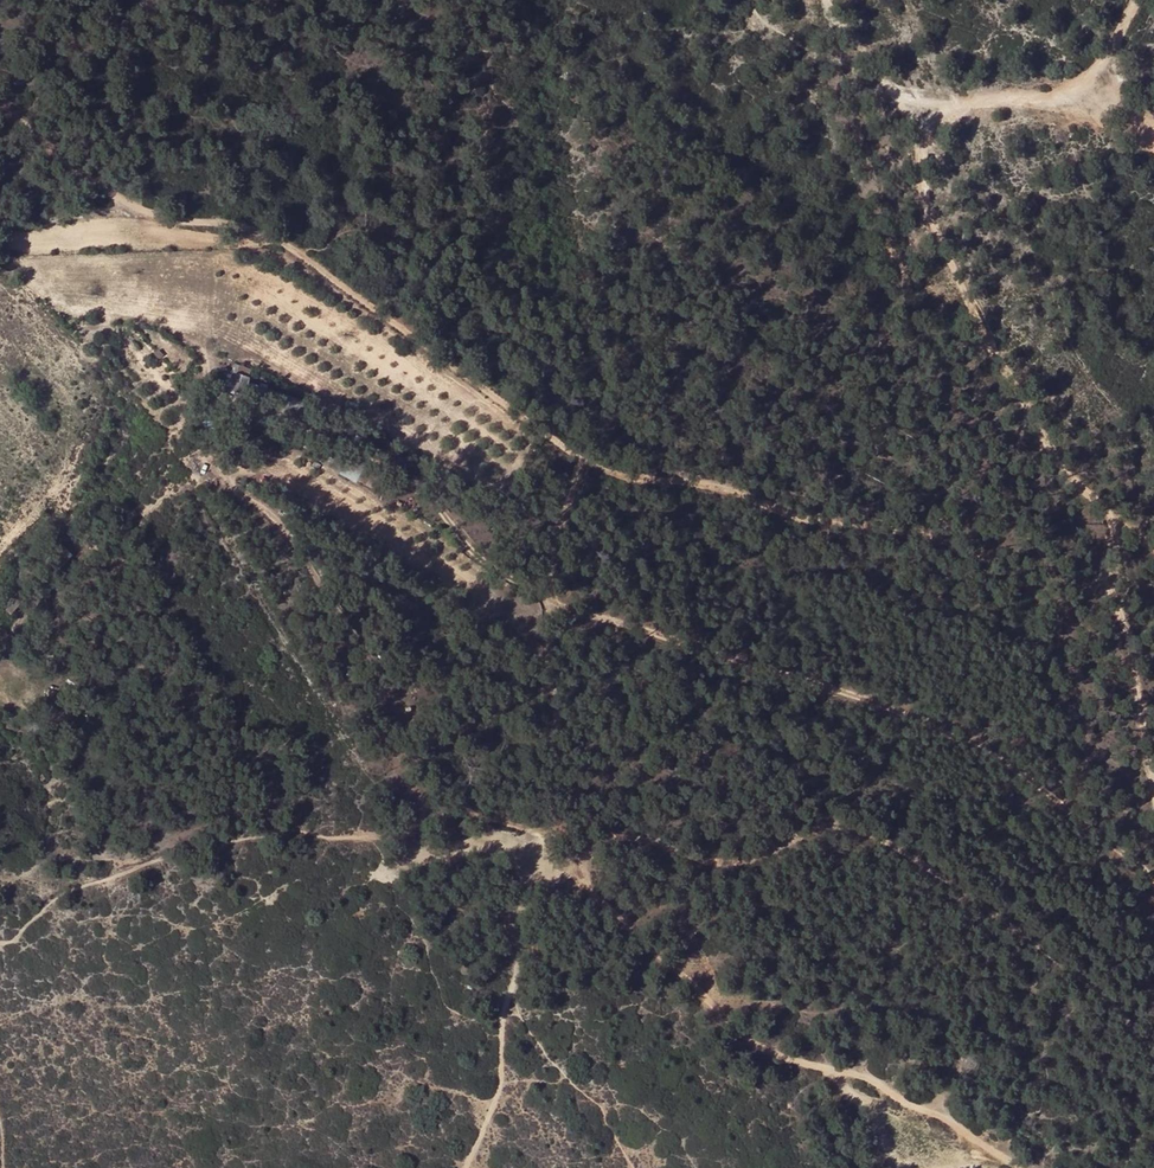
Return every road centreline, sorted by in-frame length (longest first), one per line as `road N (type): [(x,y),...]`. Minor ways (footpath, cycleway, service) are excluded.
road 1 (track): [(1153,1042),(1068,956),(922,856),(804,828),(723,862),(632,837),(582,839),(561,860),(704,991),(747,1051),(786,1068),(873,1082),(975,1138),(1011,1167)]
road 2 (track): [(1153,150),(1080,114),(895,97)]
road 3 (track): [(1080,114),(1132,0)]

